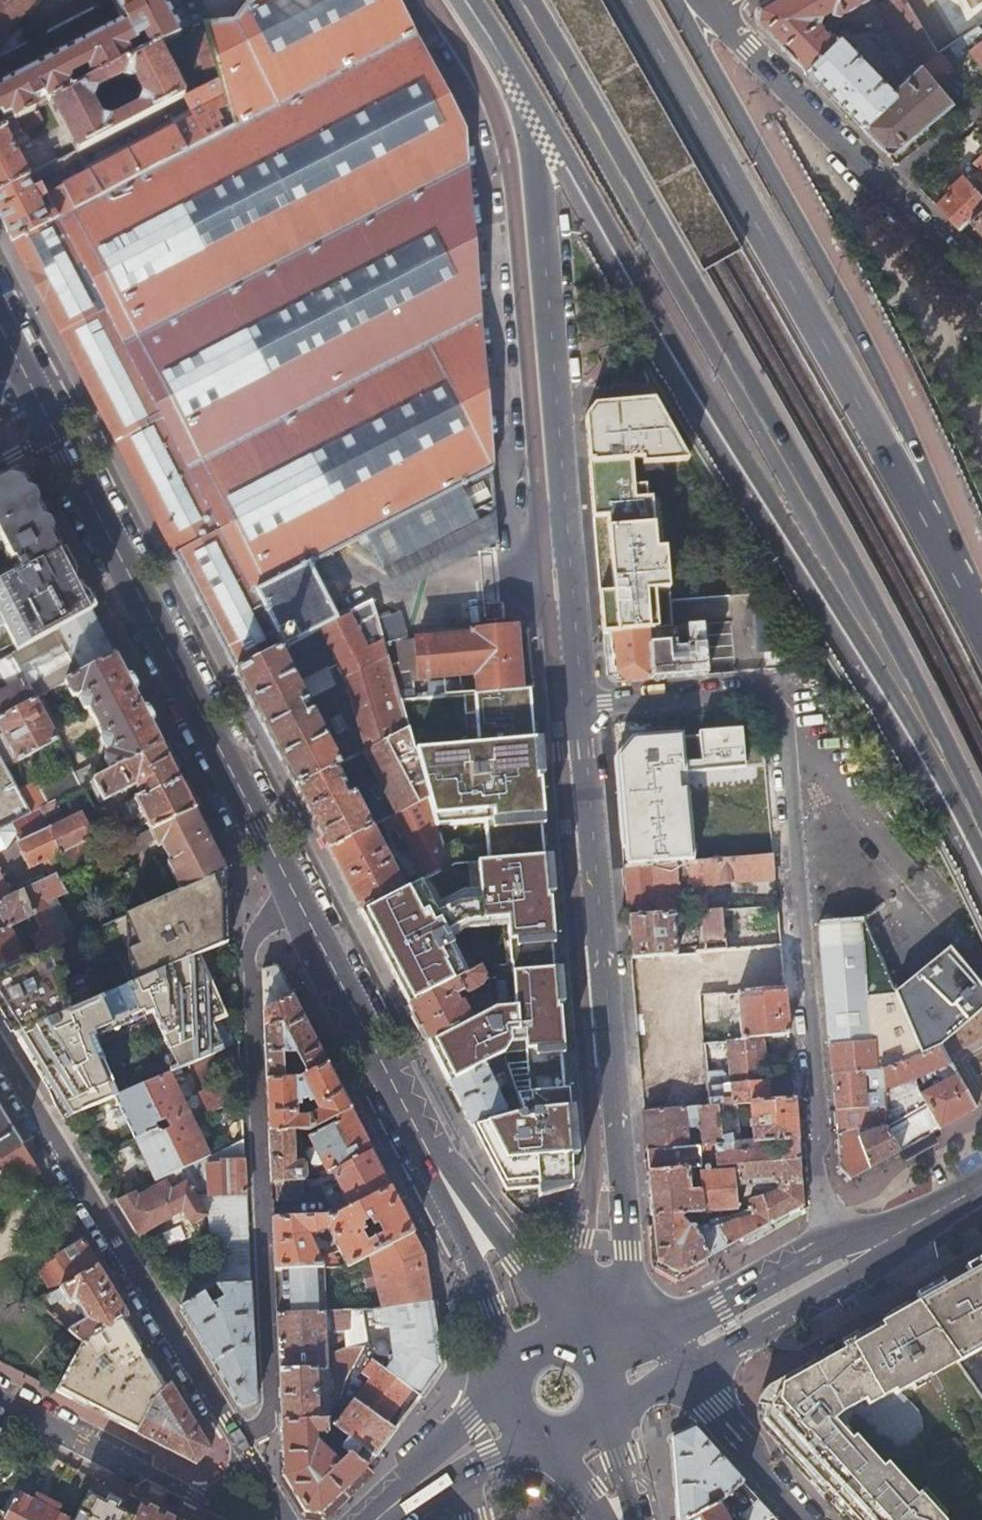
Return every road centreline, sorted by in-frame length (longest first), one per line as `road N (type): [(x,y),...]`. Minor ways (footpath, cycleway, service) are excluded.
road 1 (primary): [(521,0),(846,567),(981,835)]
road 2 (primary): [(511,74),(981,886)]
road 3 (residential): [(832,1247),(779,708),(749,690),(581,704)]
road 4 (primary): [(981,631),(630,0)]
road 5 (primary): [(981,602),(856,324),(675,0)]
road 6 (secondary): [(581,704),(627,1249),(659,1332)]
road 7 (secondary): [(511,74),(536,162),(581,704)]
road 8 (residential): [(298,902),(264,924),(245,967),(266,1412),(238,1440)]
road 9 (secondary): [(298,902),(56,434)]
road 10 (residential): [(238,1440),(0,1054)]
road 11 (secondary): [(572,1340),(414,1126)]
road 12 (secondary): [(414,1126),(507,1366)]
road 13 (secondary): [(690,1373),(849,1284),(903,1234)]
road 14 (secondary): [(414,1126),(298,902)]
road 15 (residential): [(882,188),(709,6)]
road 16 (residential): [(0,1399),(197,1500)]
road 17 (secondary): [(832,1247),(659,1332)]
road 18 (secondary): [(502,1382),(367,1519)]
road 19 (residential): [(809,1519),(721,1422),(690,1373)]
road 20 (residential): [(981,291),(882,188)]
road 21 (residential): [(980,108),(882,188)]
road 22 (secondary): [(56,434),(0,326)]

